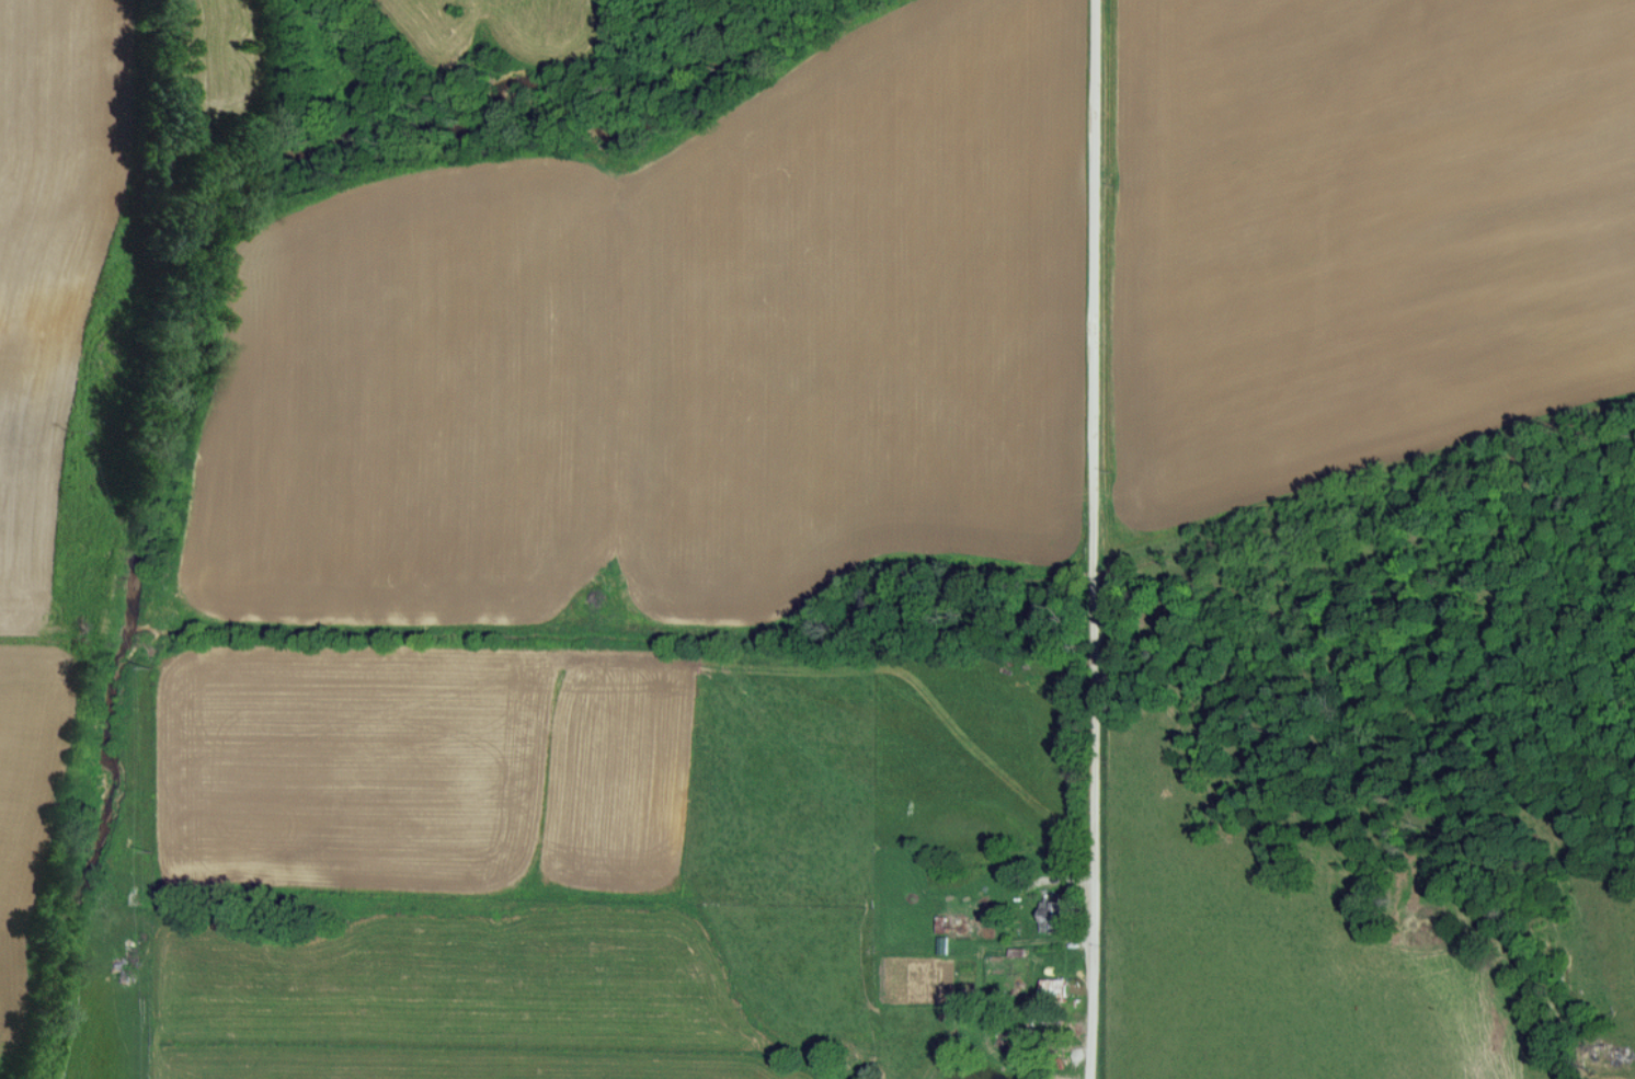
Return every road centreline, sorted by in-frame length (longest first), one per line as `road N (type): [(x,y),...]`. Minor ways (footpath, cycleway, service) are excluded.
road 1 (residential): [(1093,1078),(1107,380),(1101,0)]

